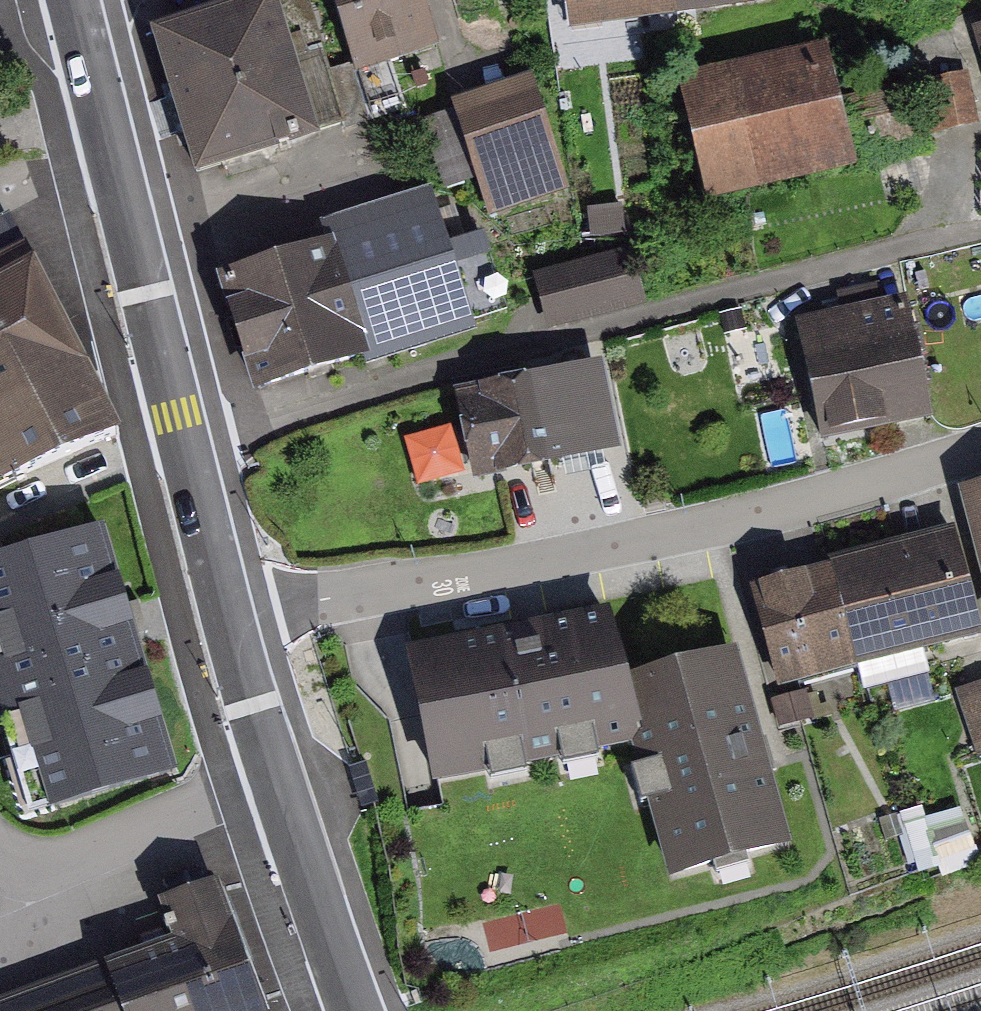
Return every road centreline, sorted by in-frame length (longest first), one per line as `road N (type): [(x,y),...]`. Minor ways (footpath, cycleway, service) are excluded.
road 1 (residential): [(222,618),(722,525),(980,451)]
road 2 (tertiary): [(222,618),(72,0)]
road 3 (tertiary): [(354,1010),(289,837),(222,618)]

